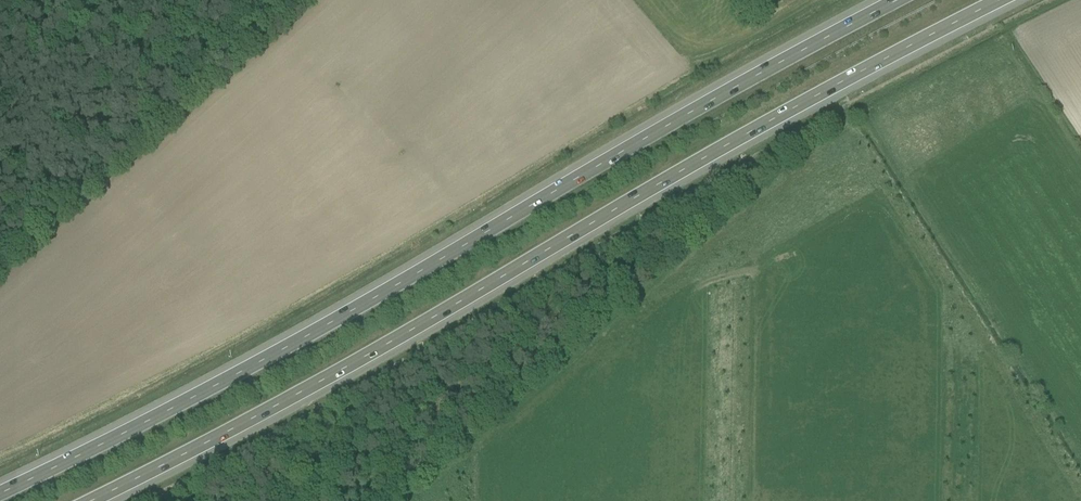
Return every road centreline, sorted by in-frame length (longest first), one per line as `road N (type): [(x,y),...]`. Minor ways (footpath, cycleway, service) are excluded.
road 1 (trunk): [(93,500),(286,402),(654,186),(1002,0)]
road 2 (trunk): [(897,0),(266,360),(0,493)]
road 3 (track): [(465,206),(817,0)]
road 4 (track): [(0,247),(286,0)]

